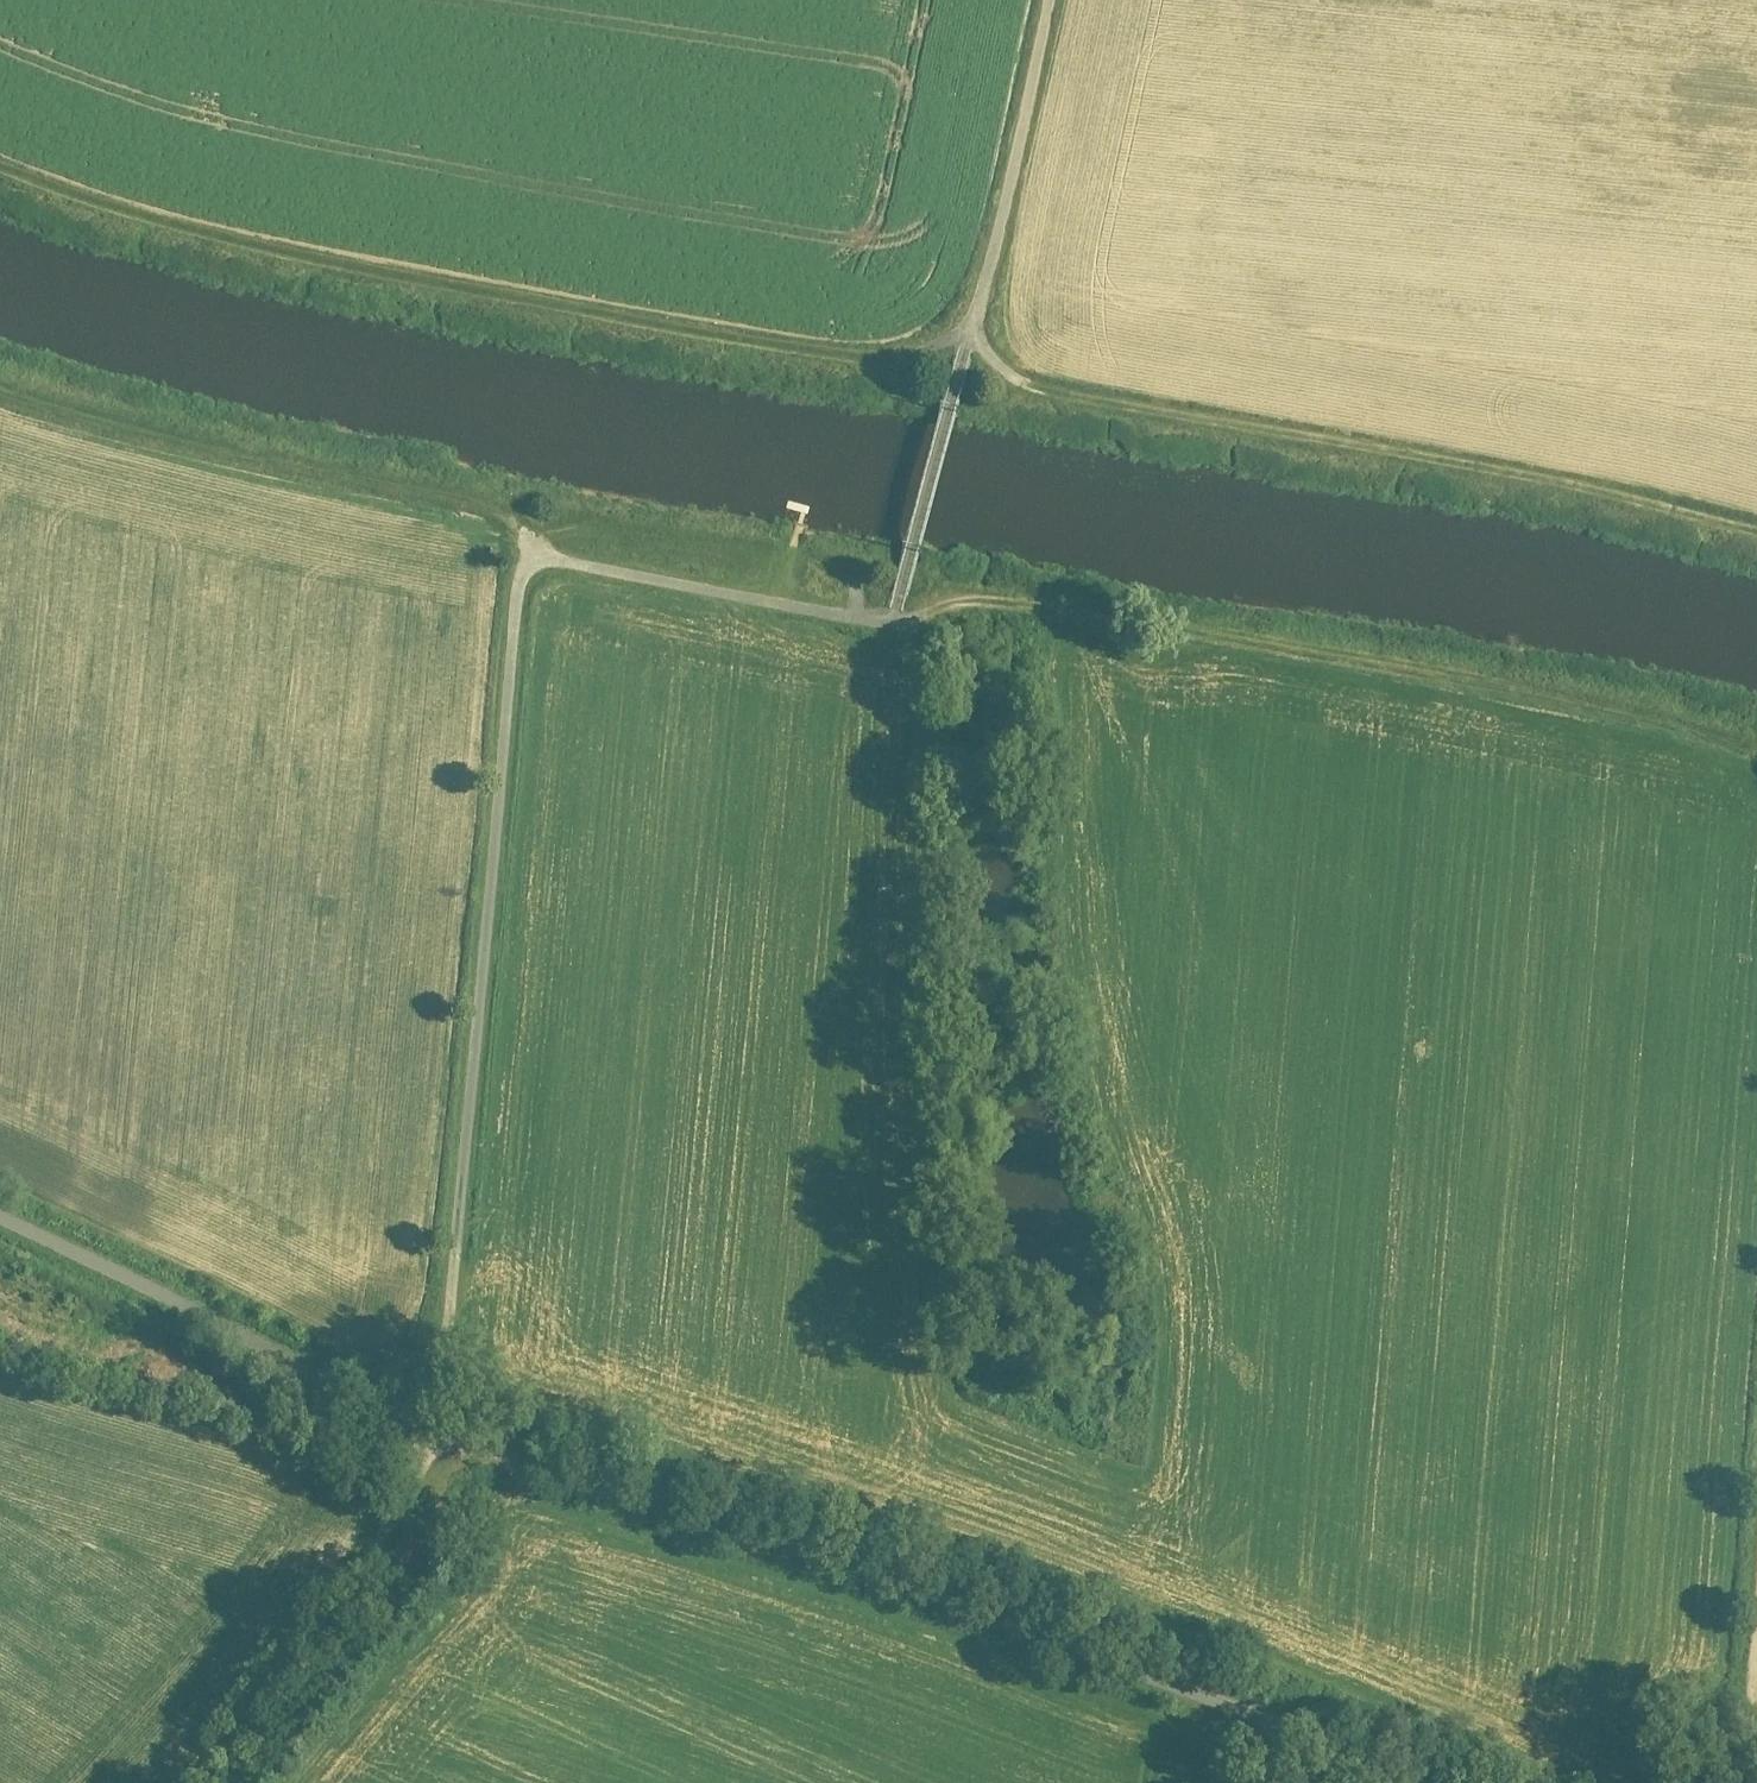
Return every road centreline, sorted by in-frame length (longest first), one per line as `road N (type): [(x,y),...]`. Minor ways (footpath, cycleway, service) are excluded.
road 1 (track): [(550,564),(133,455),(0,411)]
road 2 (unclassified): [(0,1223),(443,1432)]
road 3 (unclassified): [(201,1782),(297,1673),(443,1432)]
road 4 (unclassified): [(974,333),(1049,0)]

